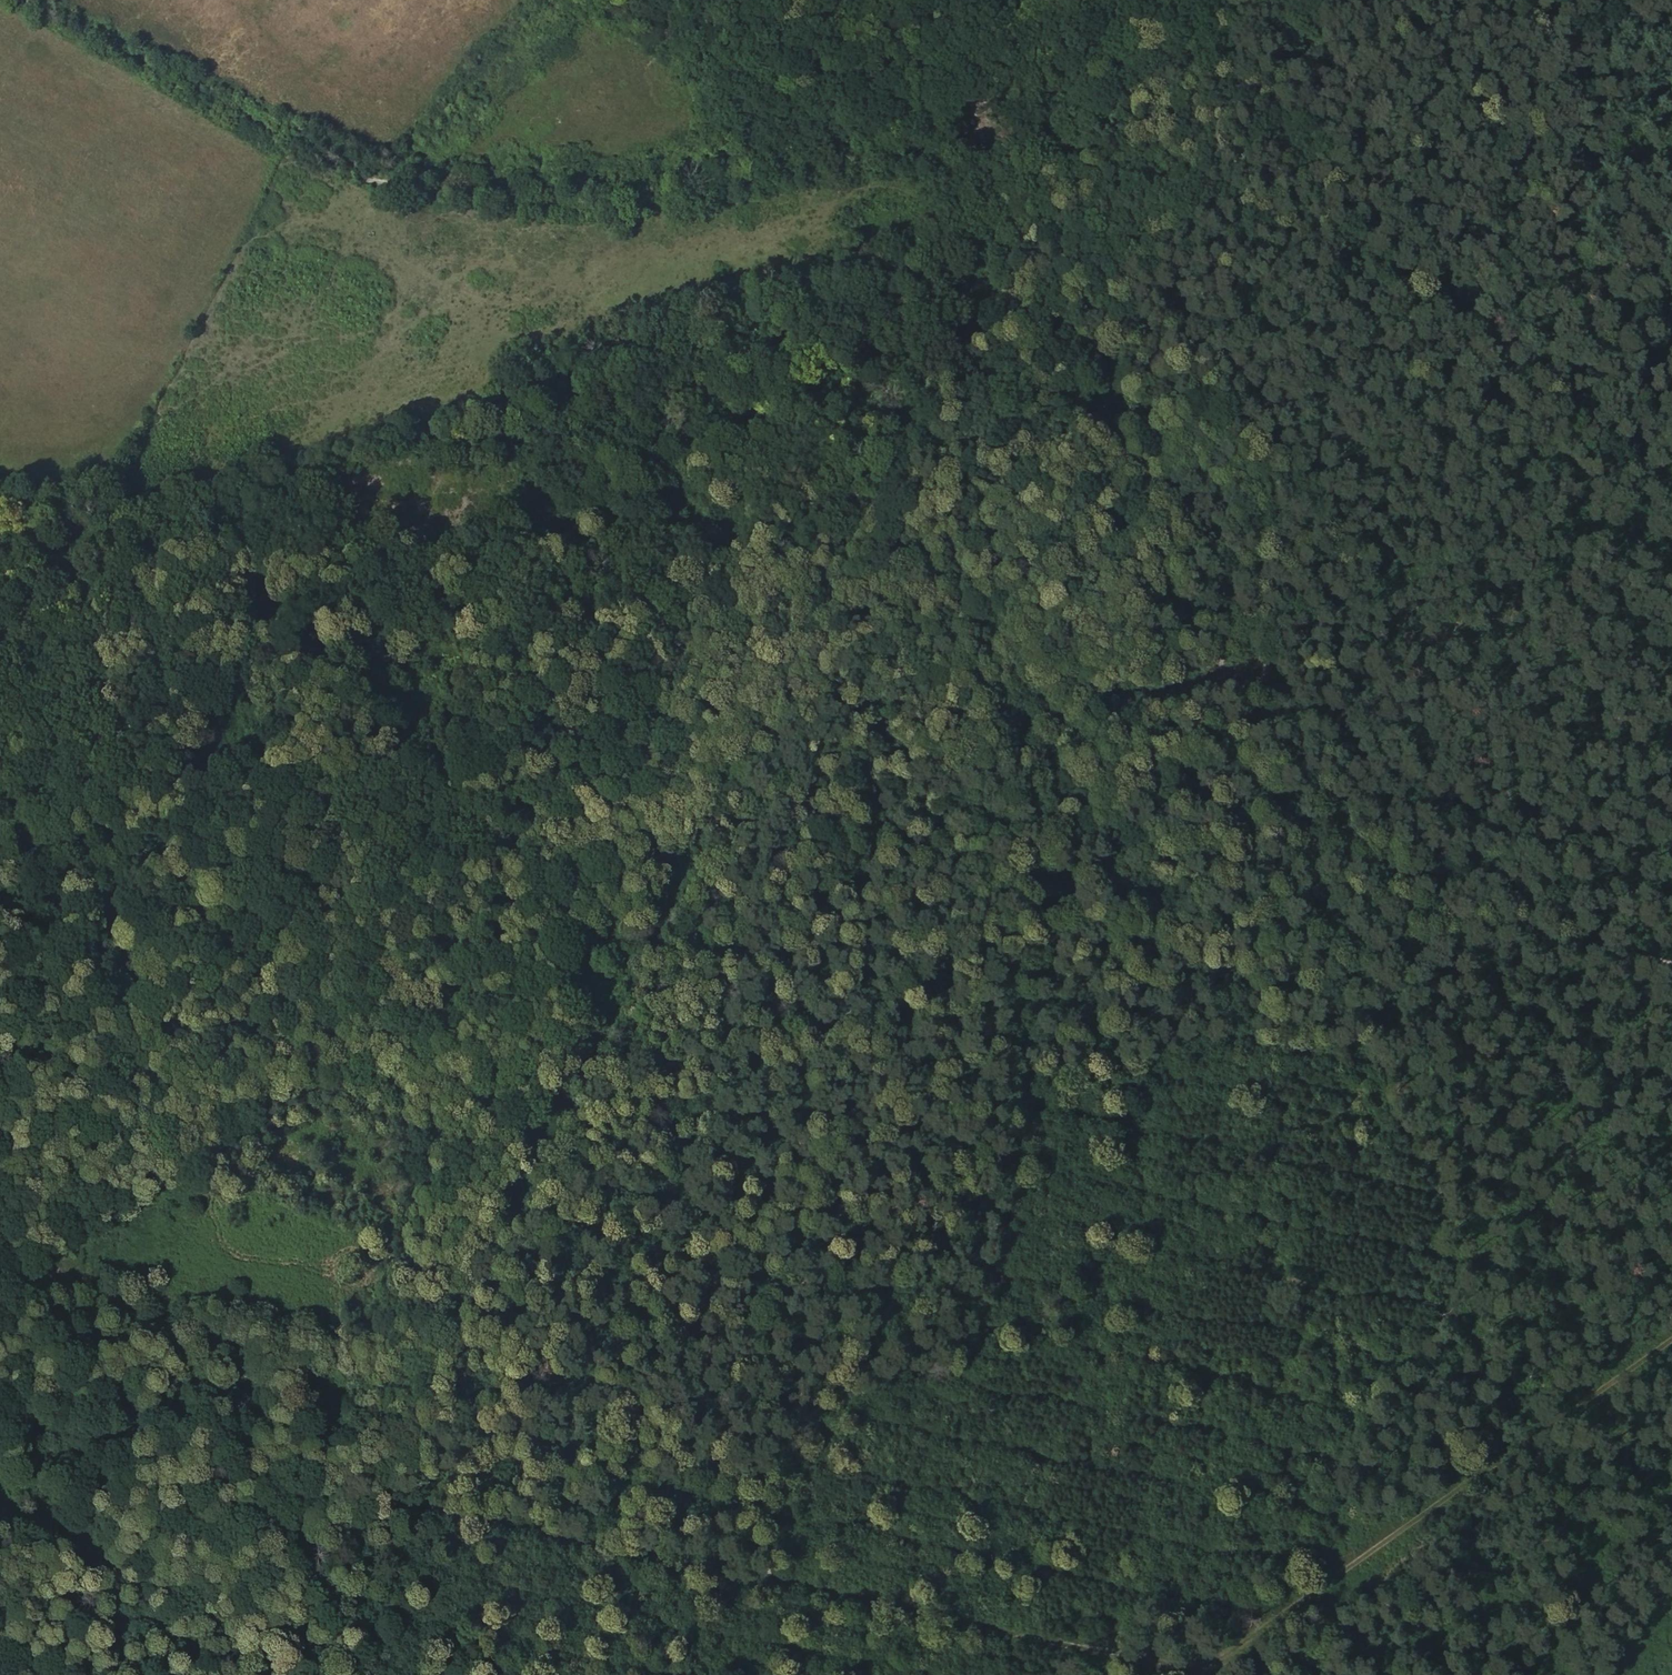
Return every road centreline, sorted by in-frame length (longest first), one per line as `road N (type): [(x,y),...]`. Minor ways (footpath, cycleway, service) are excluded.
road 1 (track): [(1671,945),(747,743),(305,1638)]
road 2 (track): [(1671,1349),(1488,1483),(1195,1674)]

